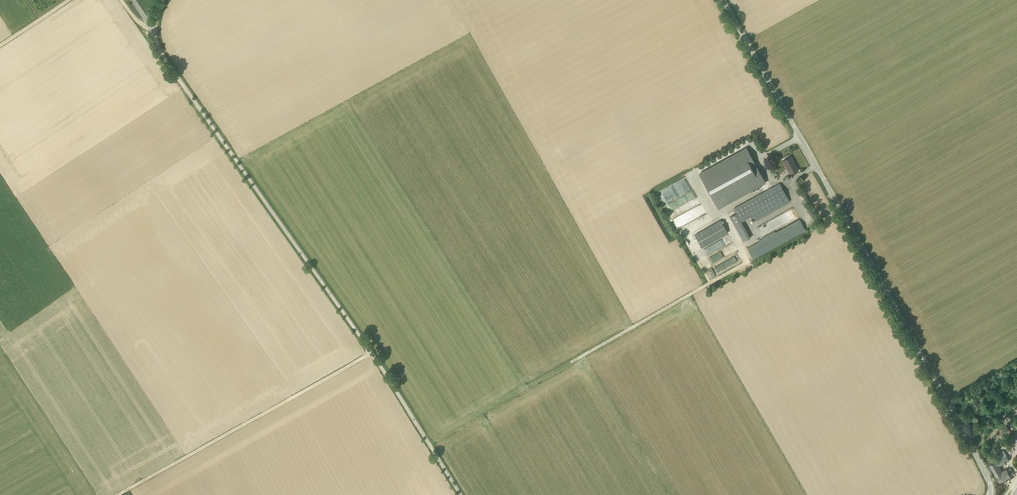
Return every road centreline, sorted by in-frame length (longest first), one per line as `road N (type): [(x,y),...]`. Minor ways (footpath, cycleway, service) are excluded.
road 1 (unclassified): [(460,494),(163,57),(155,27),(164,0)]
road 2 (unclassified): [(991,494),(952,410),(723,0)]
road 3 (track): [(118,494),(371,353)]

